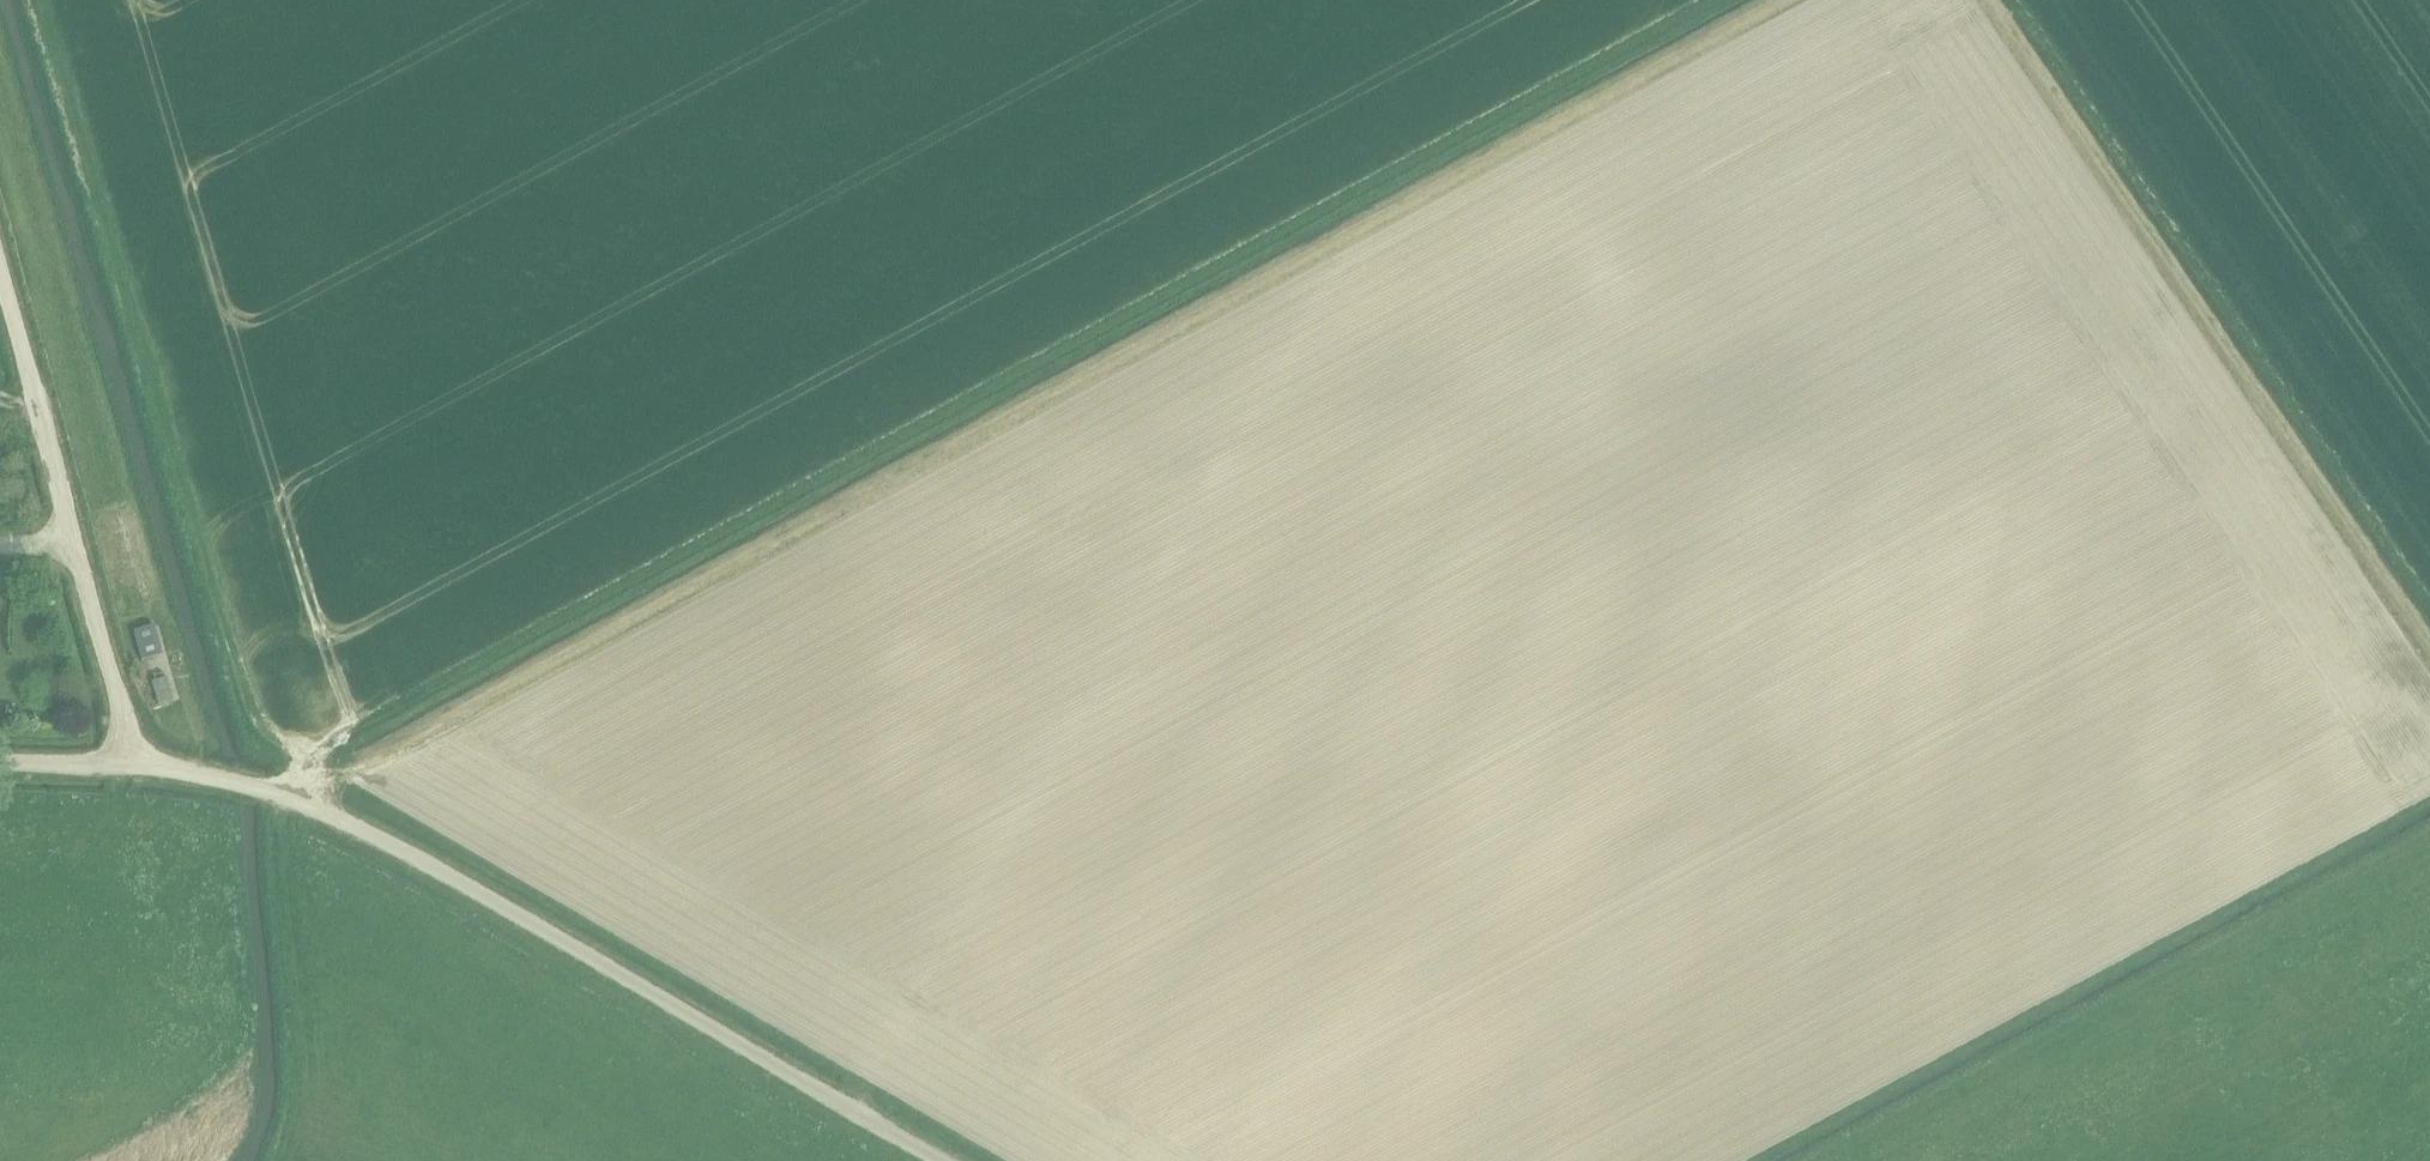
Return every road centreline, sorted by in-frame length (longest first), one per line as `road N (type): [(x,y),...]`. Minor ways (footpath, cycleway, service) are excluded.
road 1 (unclassified): [(945,1160),(354,824),(135,764),(0,762)]
road 2 (track): [(0,251),(135,764)]

